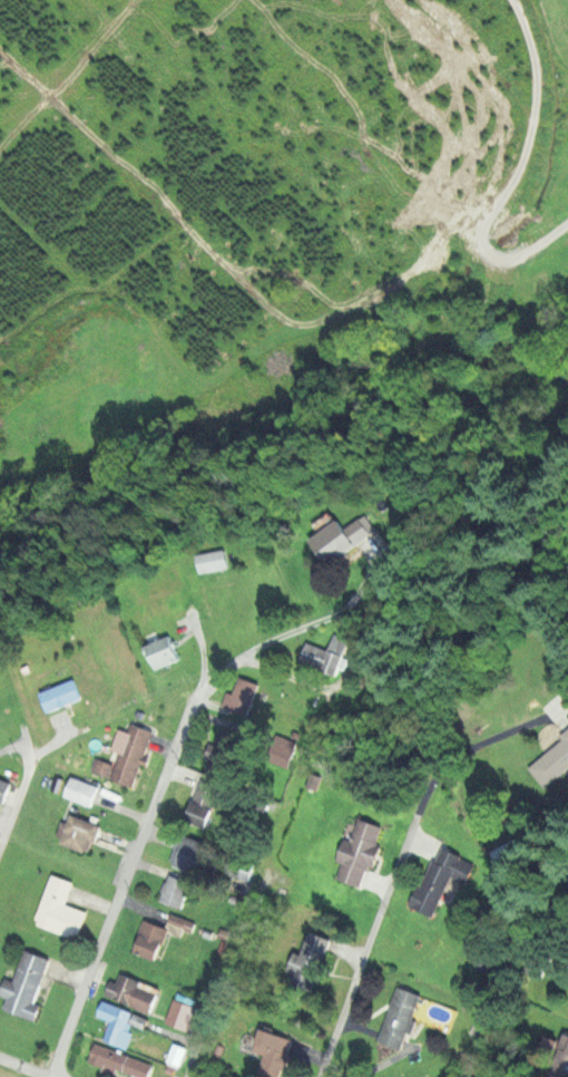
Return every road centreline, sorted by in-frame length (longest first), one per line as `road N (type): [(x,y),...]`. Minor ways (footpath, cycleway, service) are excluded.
road 1 (residential): [(49,1076),(202,689),(252,650),(340,614),(376,564)]
road 2 (residential): [(320,1076),(425,796),(457,766)]

